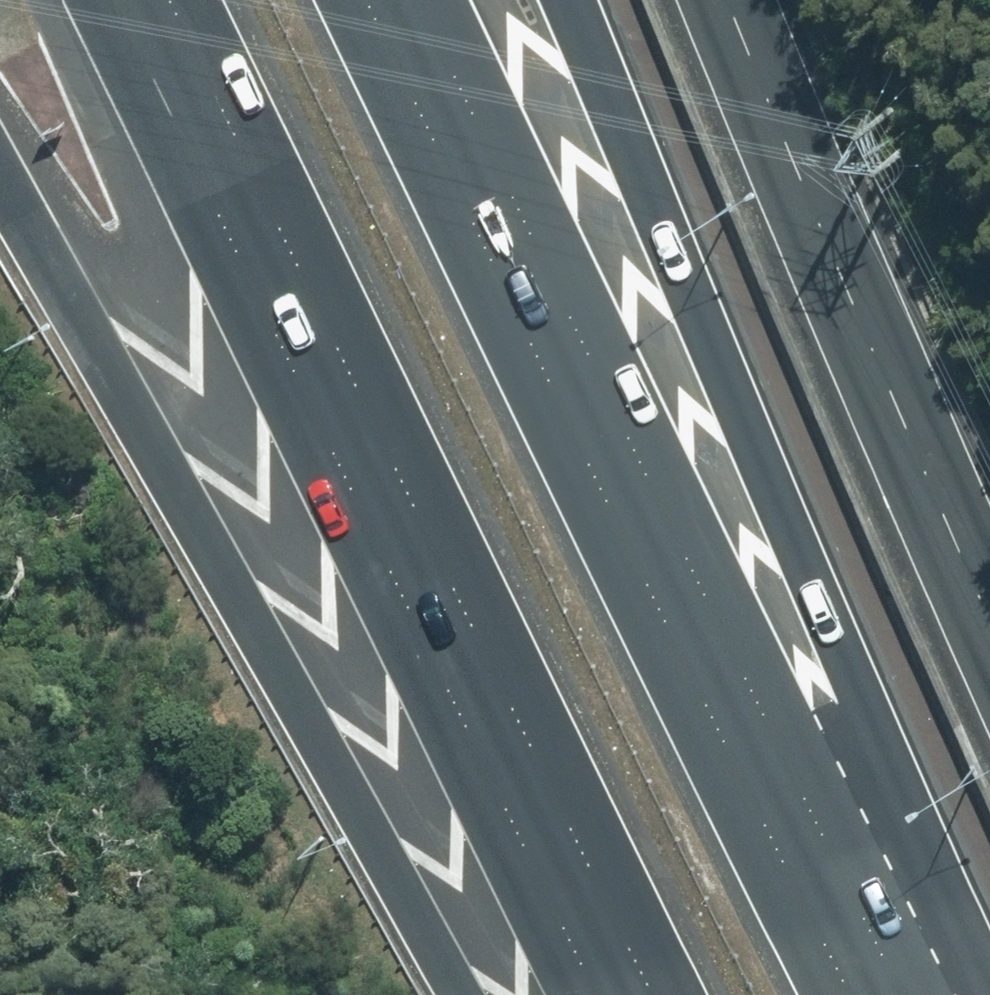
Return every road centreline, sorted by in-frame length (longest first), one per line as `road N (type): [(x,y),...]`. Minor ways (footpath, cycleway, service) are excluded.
road 1 (motorway): [(368,0),(856,994)]
road 2 (motorway): [(656,994),(172,0)]
road 3 (motorway): [(576,0),(857,695),(929,994)]
road 4 (motorway): [(452,994),(0,180)]

